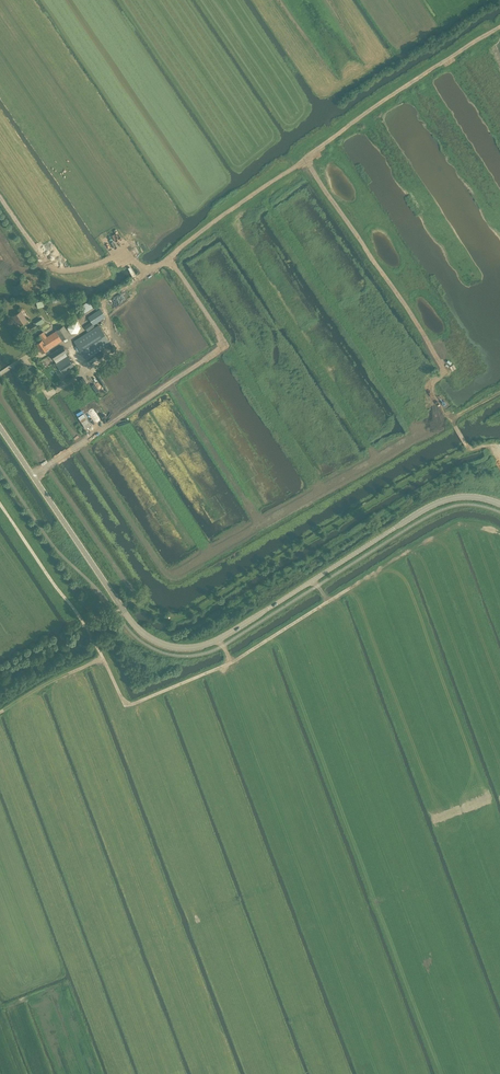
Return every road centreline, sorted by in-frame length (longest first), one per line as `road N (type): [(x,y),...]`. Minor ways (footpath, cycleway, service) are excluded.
road 1 (tertiary): [(0,427),(127,615),(169,646),(219,639),(436,504),(464,497),(499,504)]
road 2 (track): [(94,644),(123,700),(133,704),(228,664),(350,588)]
road 3 (track): [(0,504),(94,644)]
road 4 (track): [(121,349),(49,395),(24,358)]

